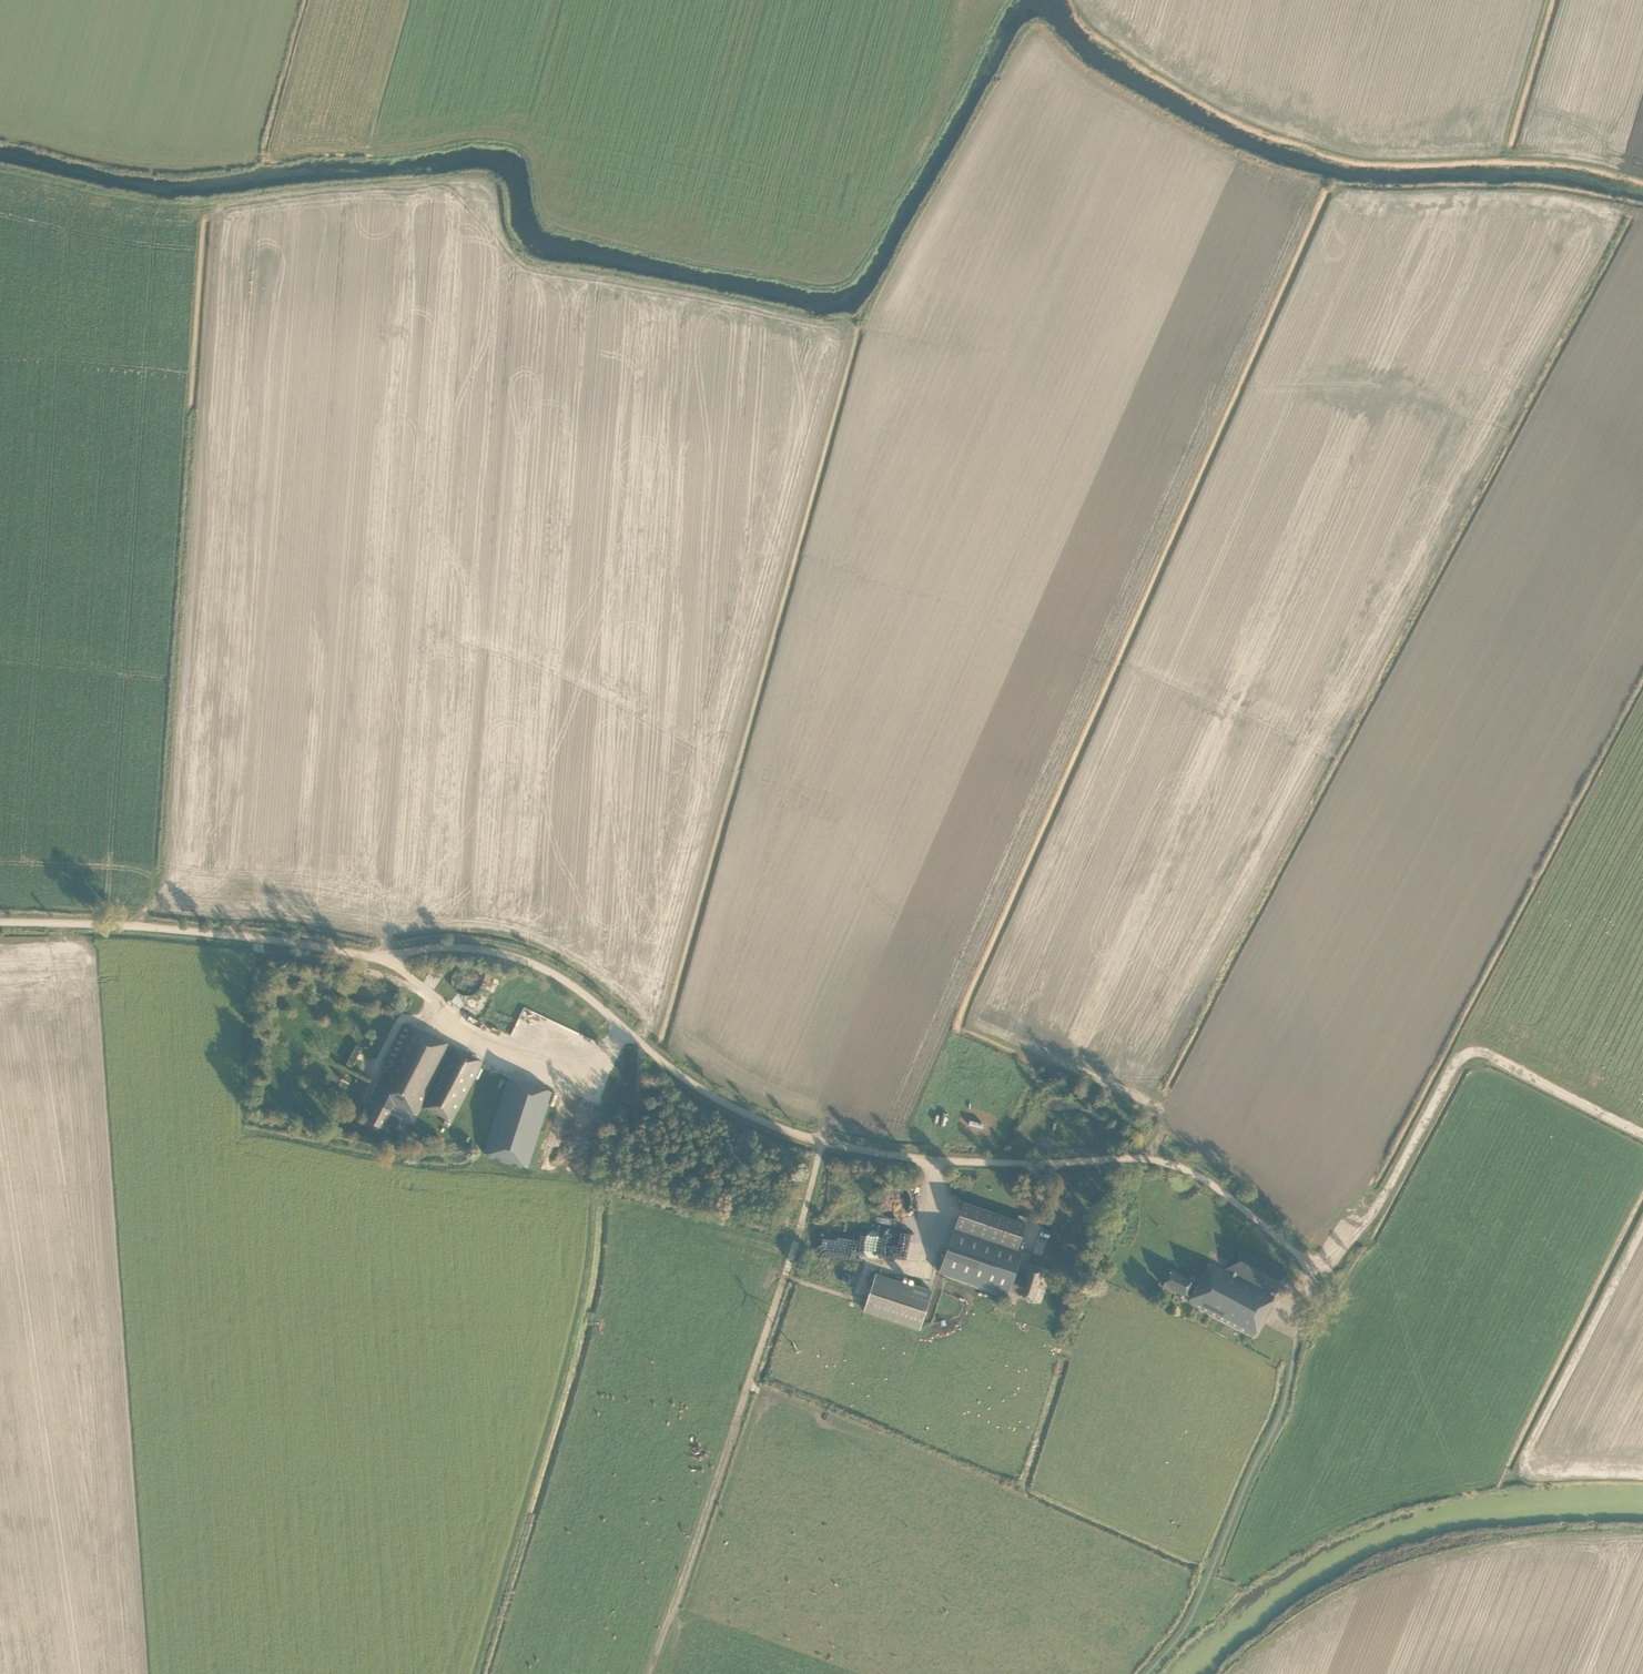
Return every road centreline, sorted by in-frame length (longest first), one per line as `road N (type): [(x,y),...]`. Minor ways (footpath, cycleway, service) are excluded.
road 1 (unclassified): [(1293,1359),(1311,1289),(1304,1260),(1204,1178),(1174,1165),(1127,1157),(919,1158),(799,1132),(686,1078),(574,985),(496,951),(359,953),(154,927),(0,920)]
road 2 (track): [(1642,1130),(1464,1048),(1378,1207),(1345,1250)]
road 3 (track): [(823,1140),(737,1423)]
road 4 (track): [(1534,1476),(1525,1459),(1642,1222)]

